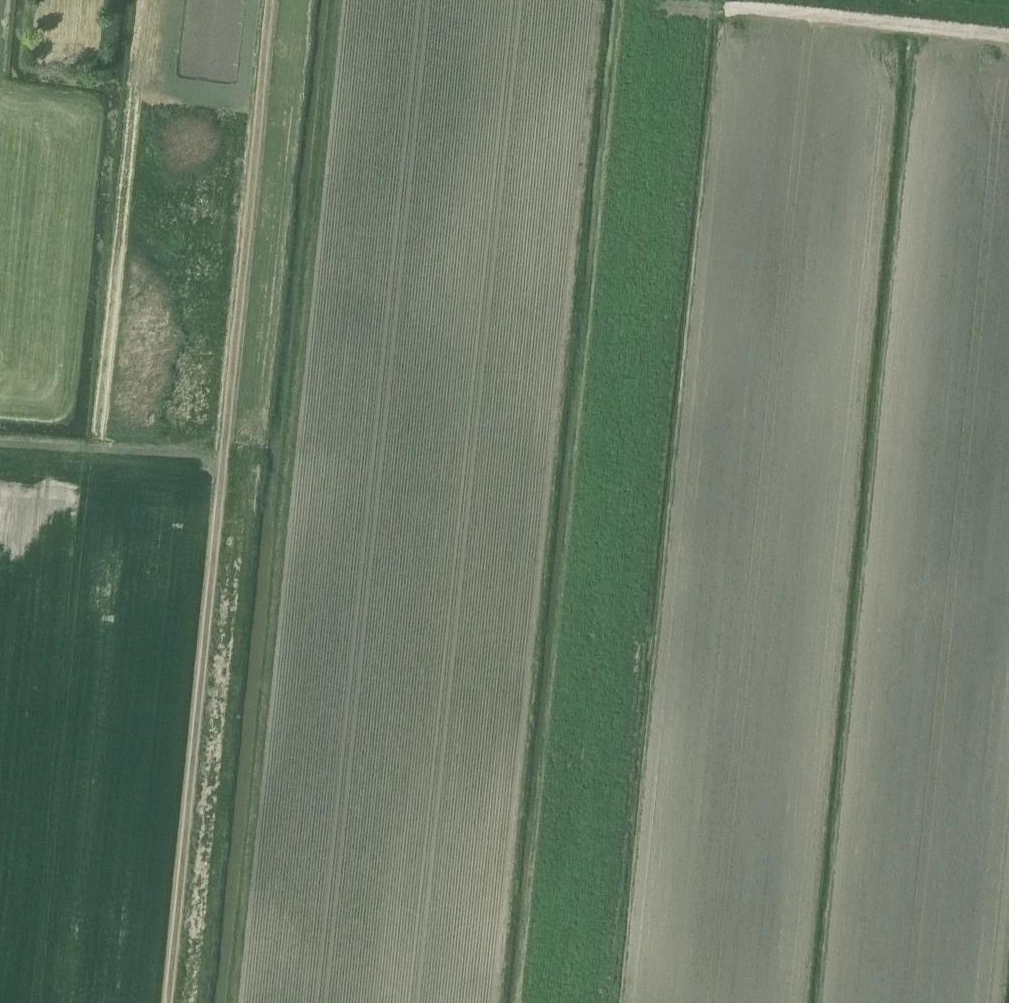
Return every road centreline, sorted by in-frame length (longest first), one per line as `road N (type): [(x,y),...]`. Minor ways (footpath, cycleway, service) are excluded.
road 1 (track): [(168,1002),(268,0)]
road 2 (track): [(1008,38),(731,8)]

